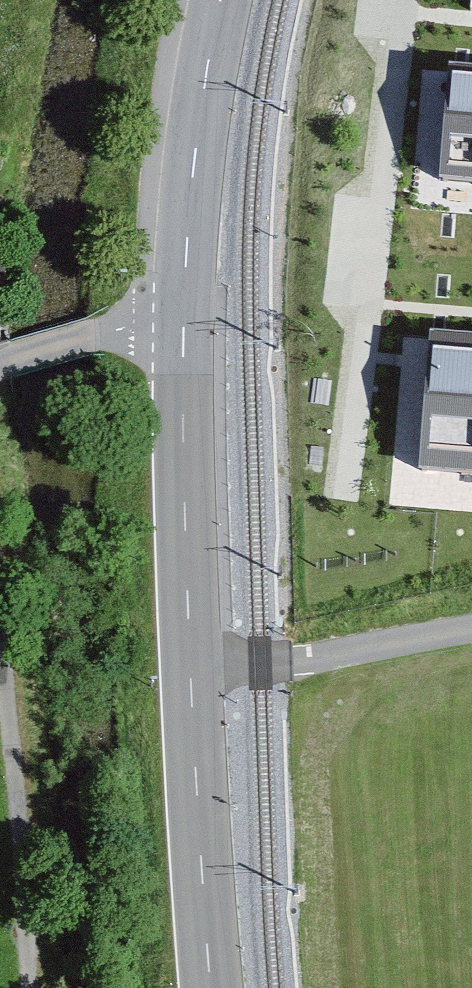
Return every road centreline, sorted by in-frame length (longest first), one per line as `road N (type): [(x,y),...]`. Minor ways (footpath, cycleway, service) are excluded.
road 1 (secondary): [(183,327),(191,673),(214,987)]
road 2 (secondary): [(221,0),(200,109),(183,327)]
road 3 (track): [(471,631),(191,673)]
road 4 (unclassified): [(0,367),(101,334),(183,327)]

